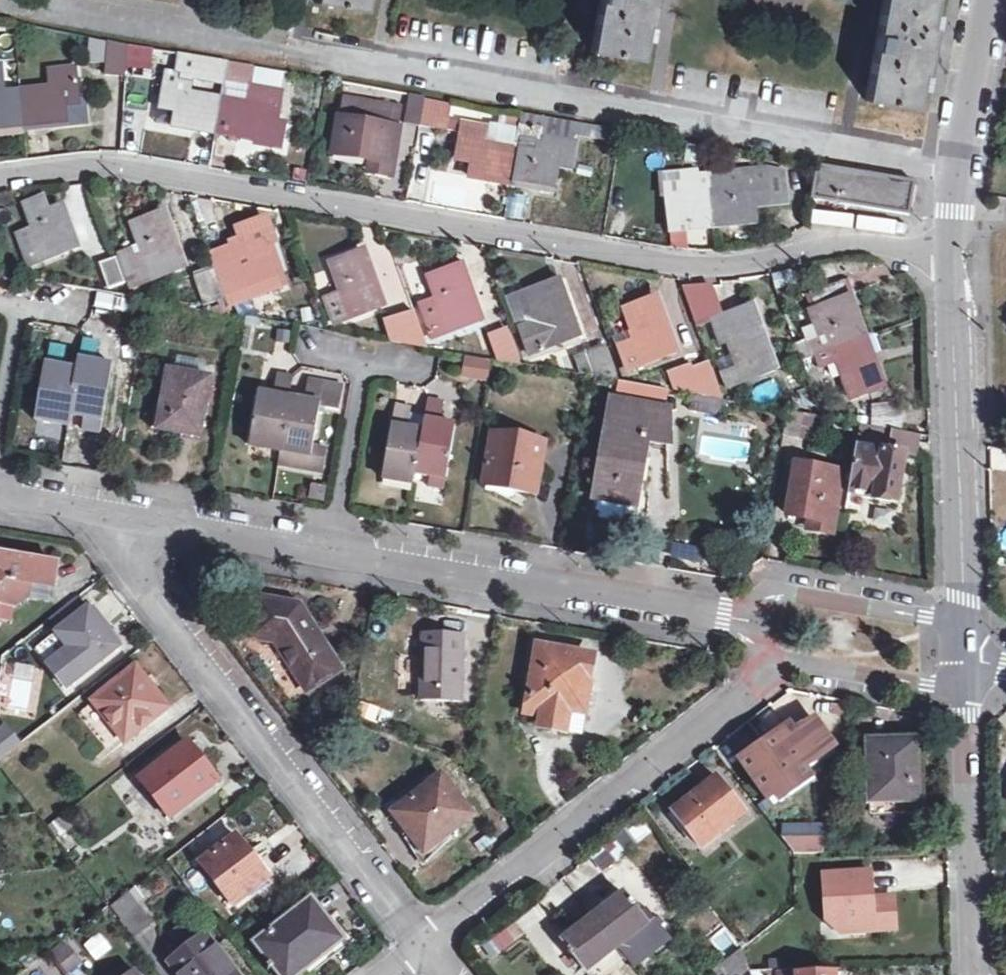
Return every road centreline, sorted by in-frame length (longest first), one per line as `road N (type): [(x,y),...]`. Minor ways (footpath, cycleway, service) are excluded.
road 1 (residential): [(0,177),(124,166),(681,265),(746,264),(851,245),(951,257)]
road 2 (unclassified): [(951,161),(43,0)]
road 3 (unclassified): [(752,614),(335,539),(106,509)]
road 4 (unclassified): [(106,509),(126,557),(425,941)]
road 5 (unclassified): [(777,660),(425,941)]
road 6 (unclassified): [(951,257),(959,619)]
road 7 (unclassified): [(961,688),(968,974)]
road 8 (unclassified): [(959,619),(794,592),(767,597),(752,614)]
road 9 (unclassified): [(777,660),(961,688)]
road 10 (unclassified): [(979,0),(951,161)]

